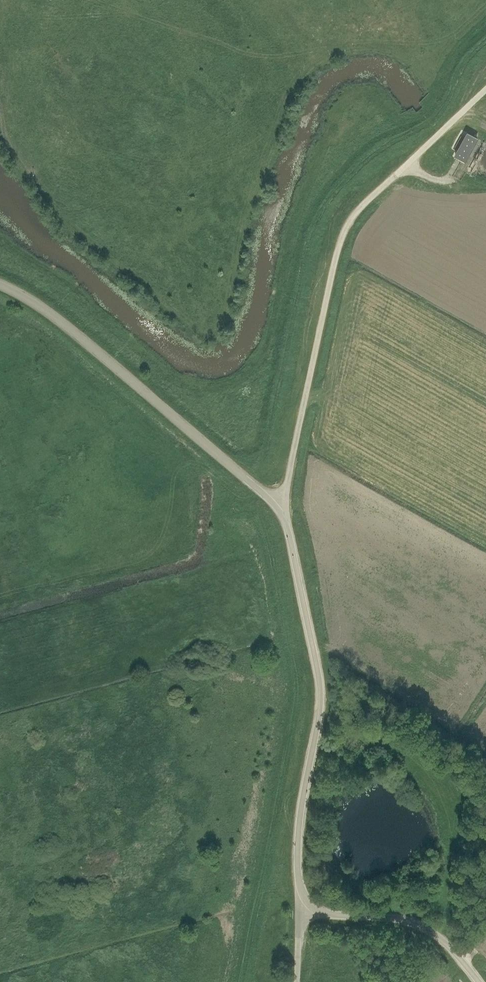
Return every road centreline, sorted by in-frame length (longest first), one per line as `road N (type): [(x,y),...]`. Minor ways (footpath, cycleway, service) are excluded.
road 1 (unclassified): [(282,514),(350,221),(485,89)]
road 2 (unclassified): [(307,902),(299,826),(321,689),(282,514)]
road 3 (unclassified): [(0,286),(48,312),(282,514)]
road 4 (unclassified): [(478,981),(425,931),(333,916),(307,902)]

